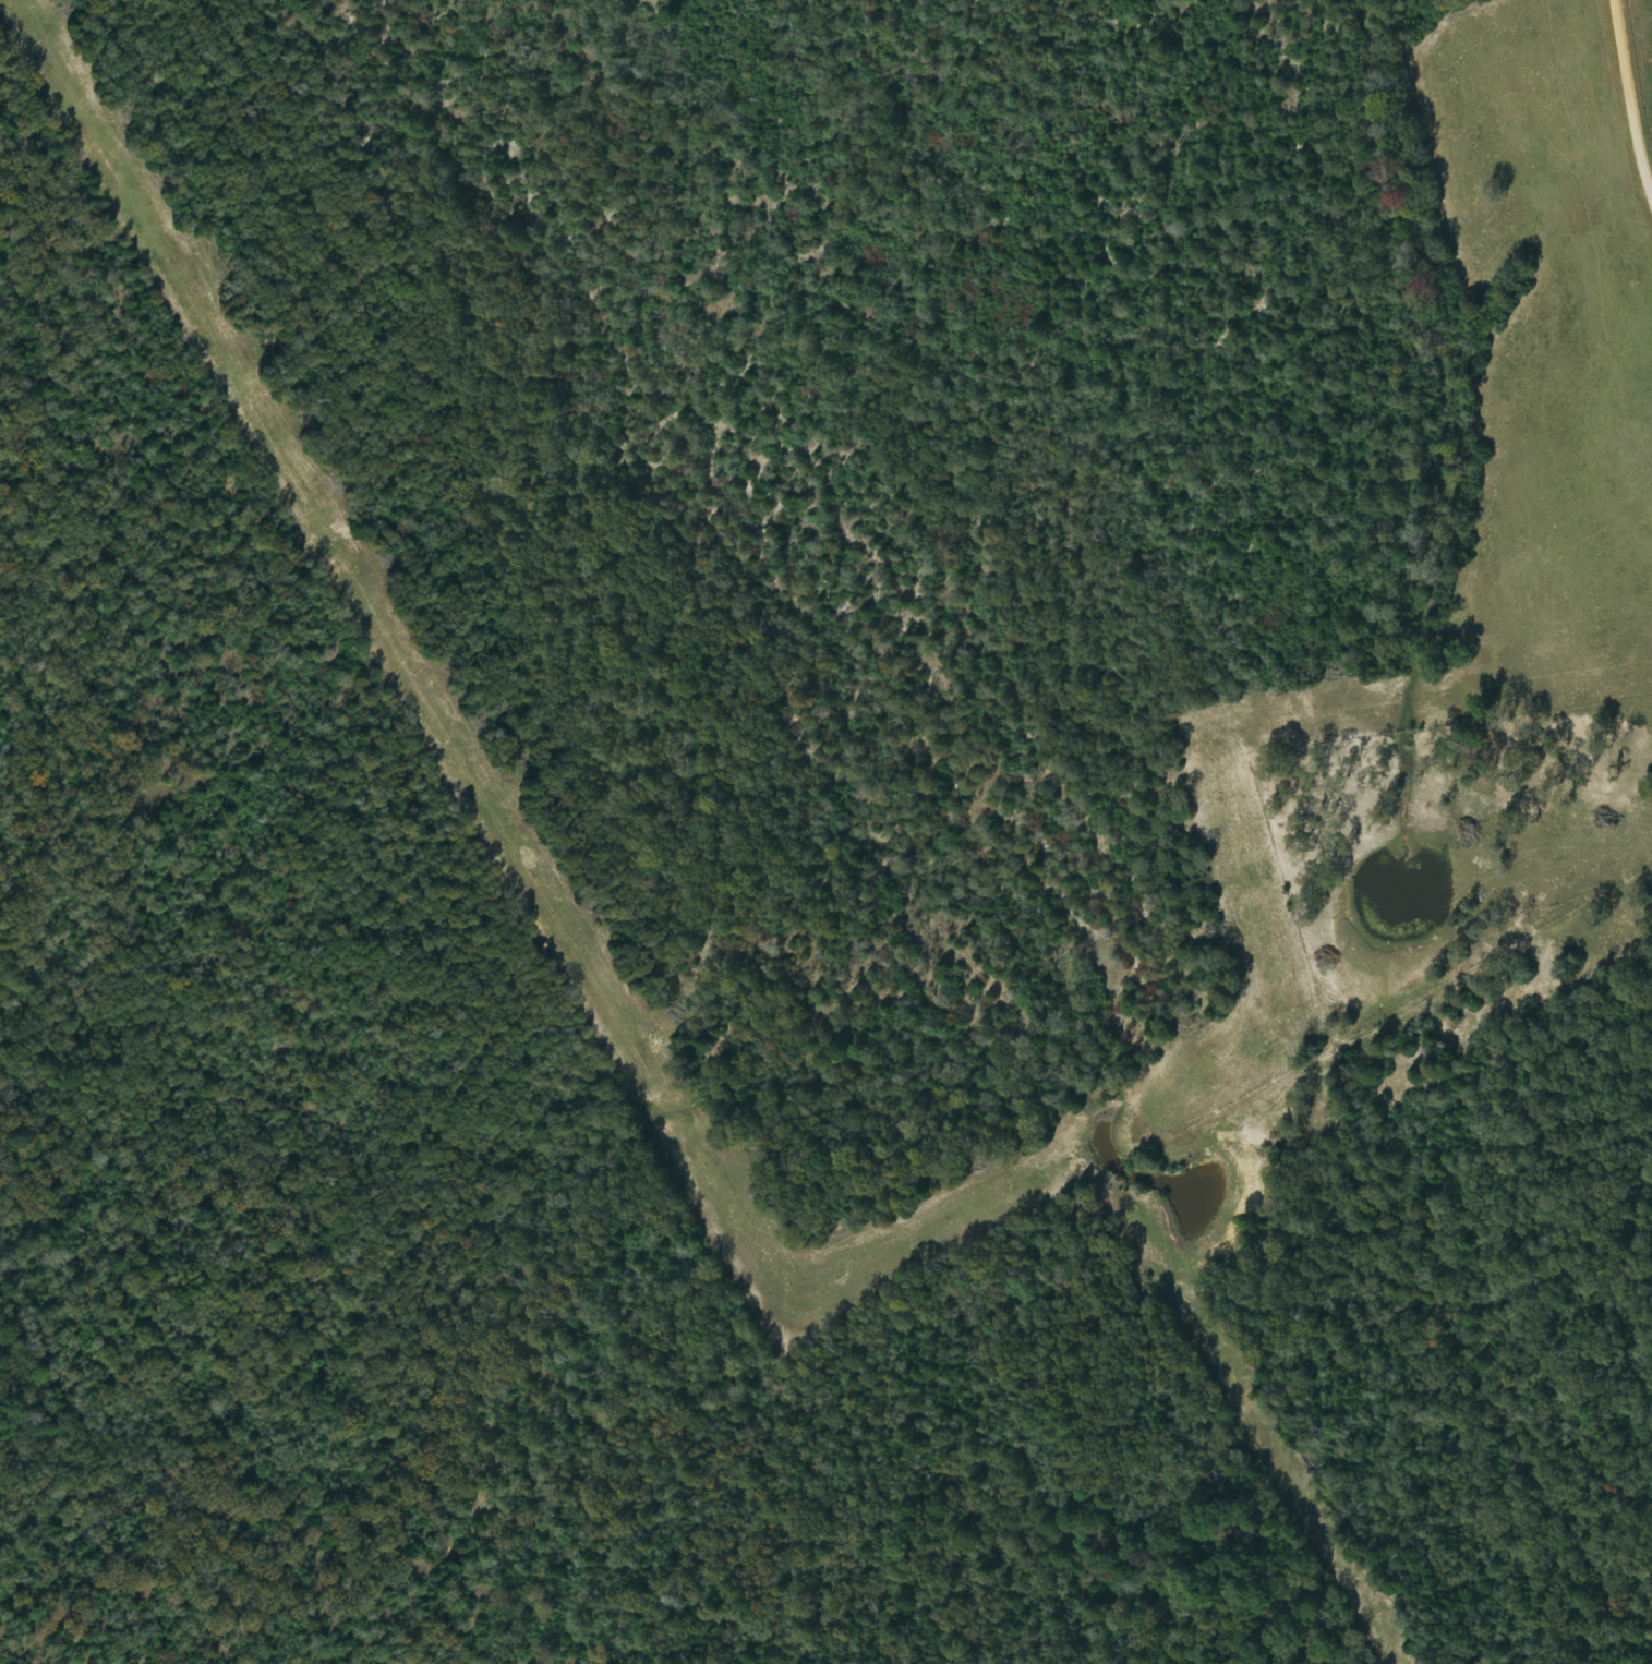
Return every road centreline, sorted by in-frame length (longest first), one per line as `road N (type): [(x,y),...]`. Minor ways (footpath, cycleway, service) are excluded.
road 1 (residential): [(1651,181),(1623,0)]

